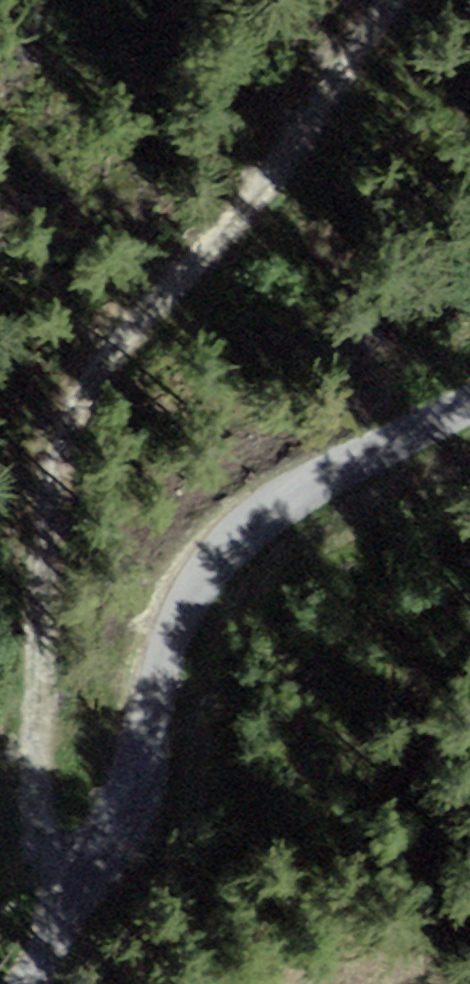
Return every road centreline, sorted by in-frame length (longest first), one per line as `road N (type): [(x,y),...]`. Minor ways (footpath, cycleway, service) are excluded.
road 1 (track): [(396,0),(310,119),(118,338),(53,451),(35,594),(30,720),(48,944)]
road 2 (unclassified): [(469,398),(318,472),(184,579),(130,792),(21,983)]

